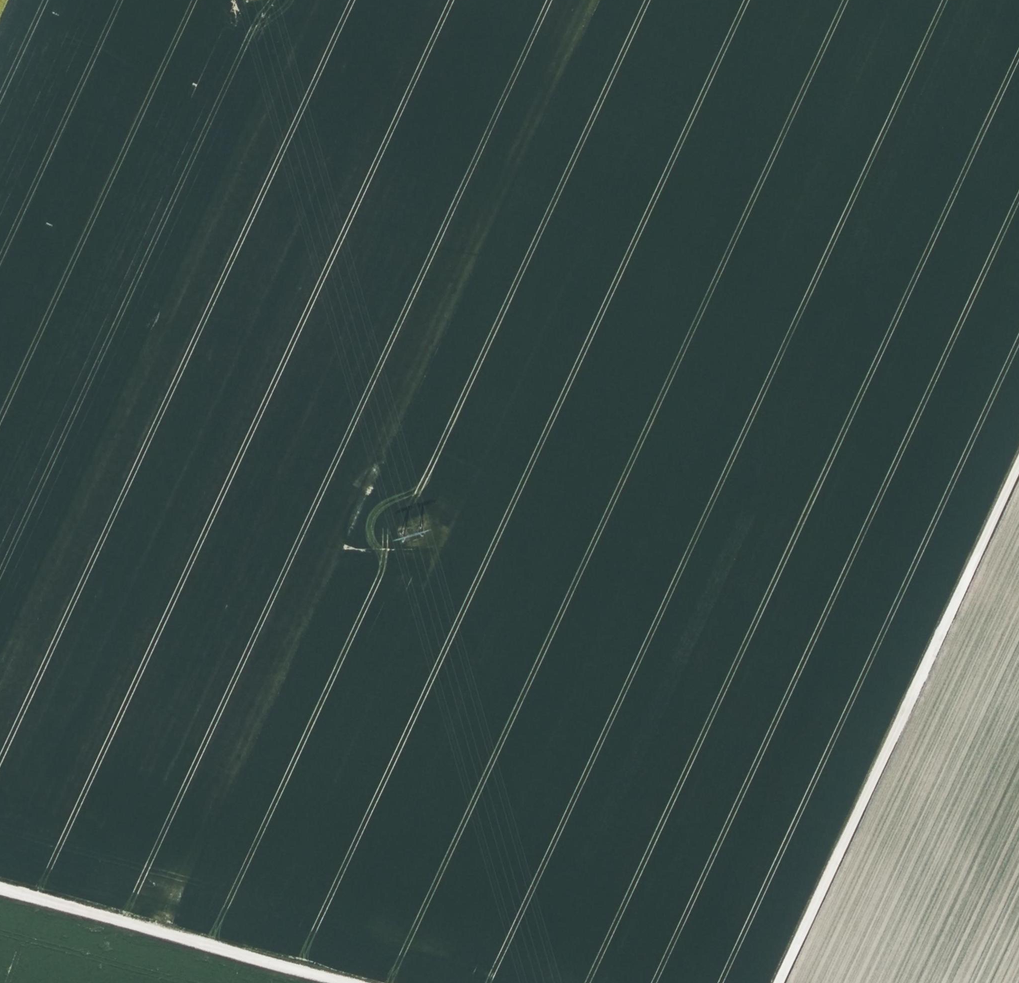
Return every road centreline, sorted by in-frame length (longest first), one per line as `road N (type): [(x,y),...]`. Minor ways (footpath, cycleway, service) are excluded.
road 1 (track): [(781,982),(1018,461)]
road 2 (track): [(354,982),(0,887)]

